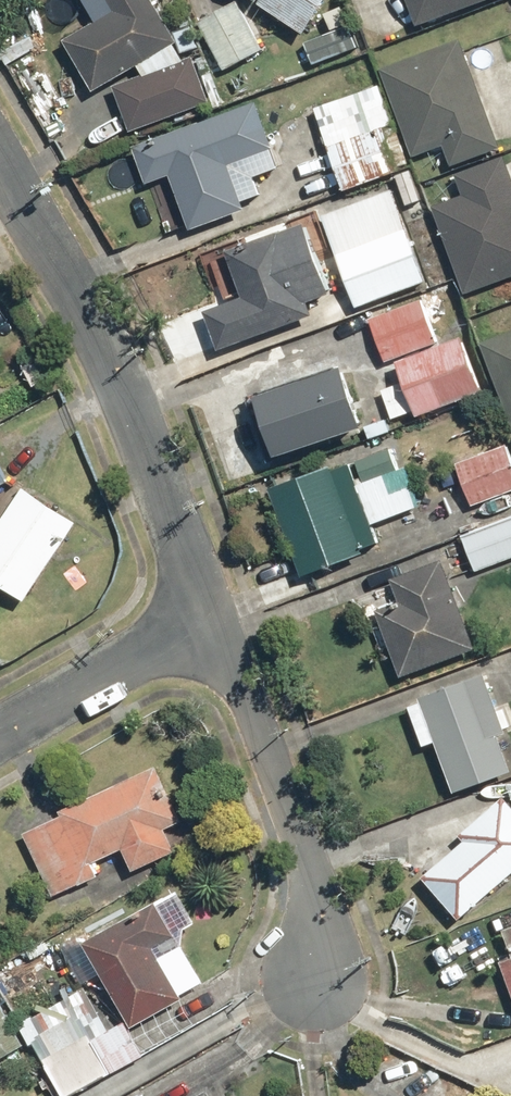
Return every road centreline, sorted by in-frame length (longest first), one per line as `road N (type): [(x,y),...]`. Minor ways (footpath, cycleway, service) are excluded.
road 1 (residential): [(211,612),(106,339),(0,153)]
road 2 (residential): [(309,980),(311,876),(211,612)]
road 3 (residential): [(211,612),(0,735)]

